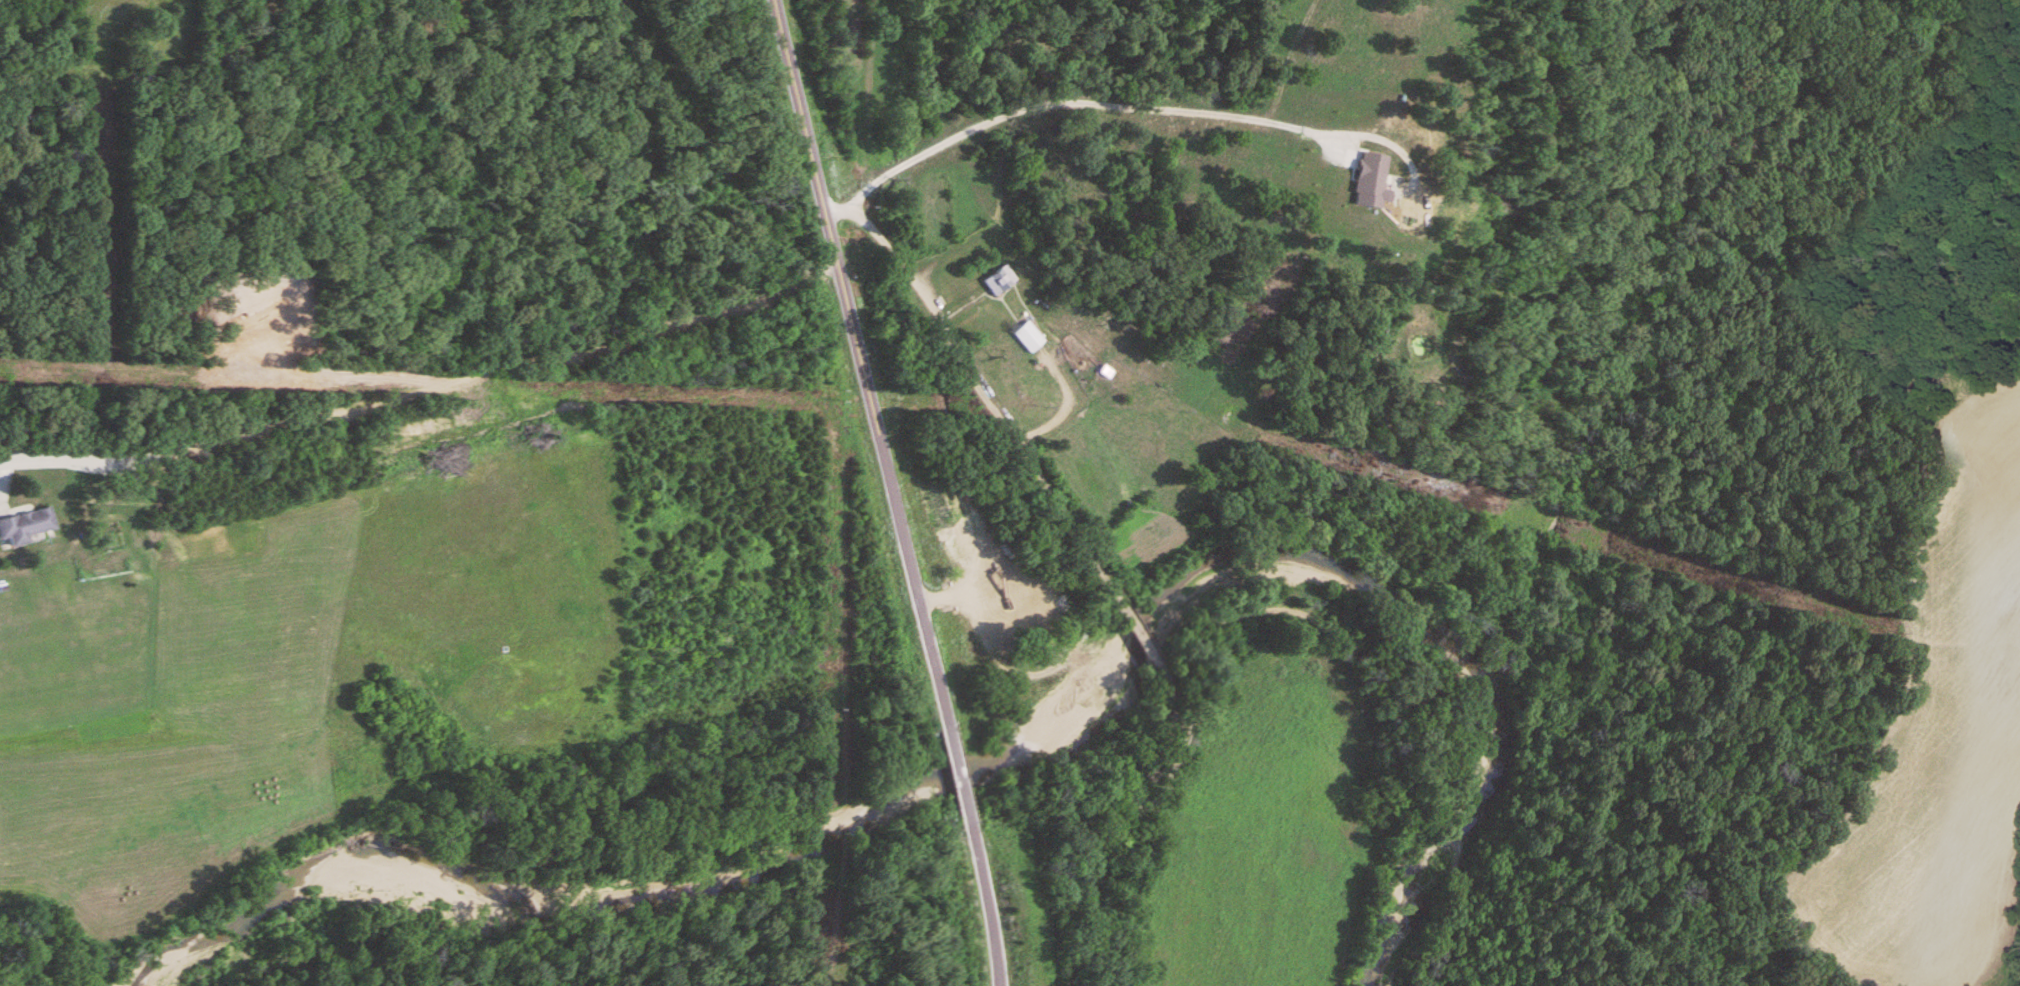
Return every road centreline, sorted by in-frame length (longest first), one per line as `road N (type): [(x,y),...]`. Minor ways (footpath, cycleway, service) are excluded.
road 1 (secondary): [(997,985),(778,0)]

